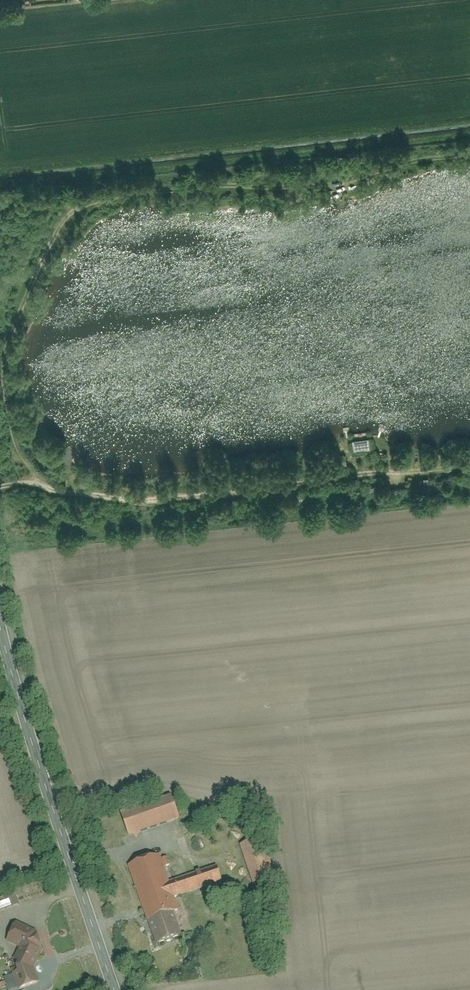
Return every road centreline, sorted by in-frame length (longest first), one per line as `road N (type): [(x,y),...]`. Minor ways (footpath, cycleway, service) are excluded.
road 1 (track): [(34,474),(9,393),(15,335),(36,284),(116,201),(212,192),(229,182),(349,181),(469,147)]
road 2 (track): [(469,470),(314,477),(148,499),(34,474),(0,484)]
road 3 (tertiary): [(120,989),(0,601)]

